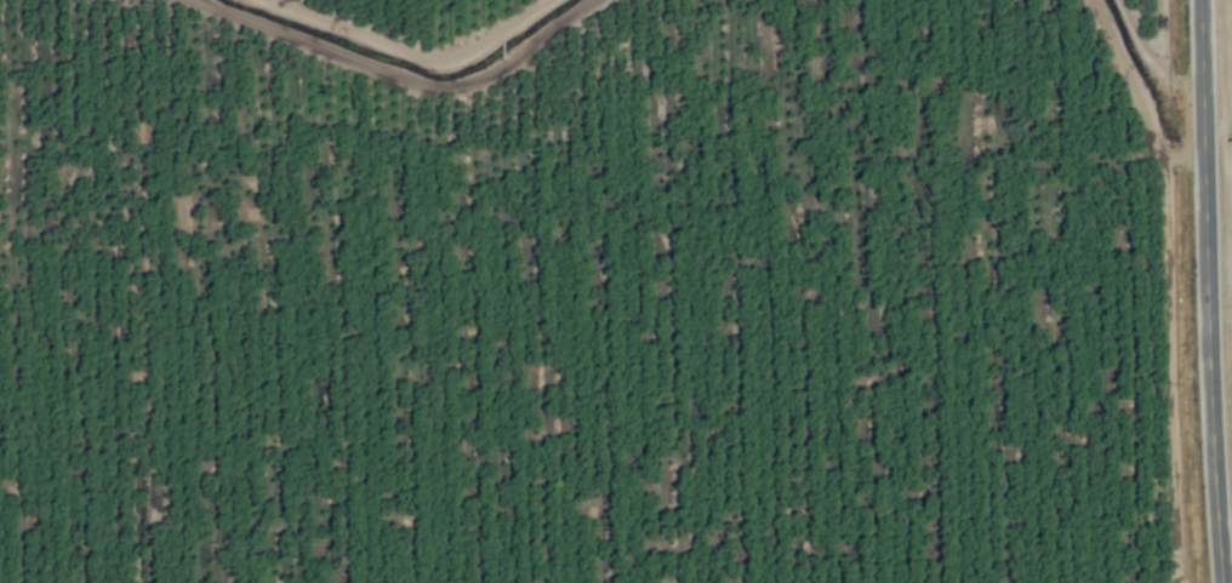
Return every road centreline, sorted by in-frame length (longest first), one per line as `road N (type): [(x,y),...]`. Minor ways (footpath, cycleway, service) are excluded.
road 1 (secondary): [(1222,582),(1207,0)]

